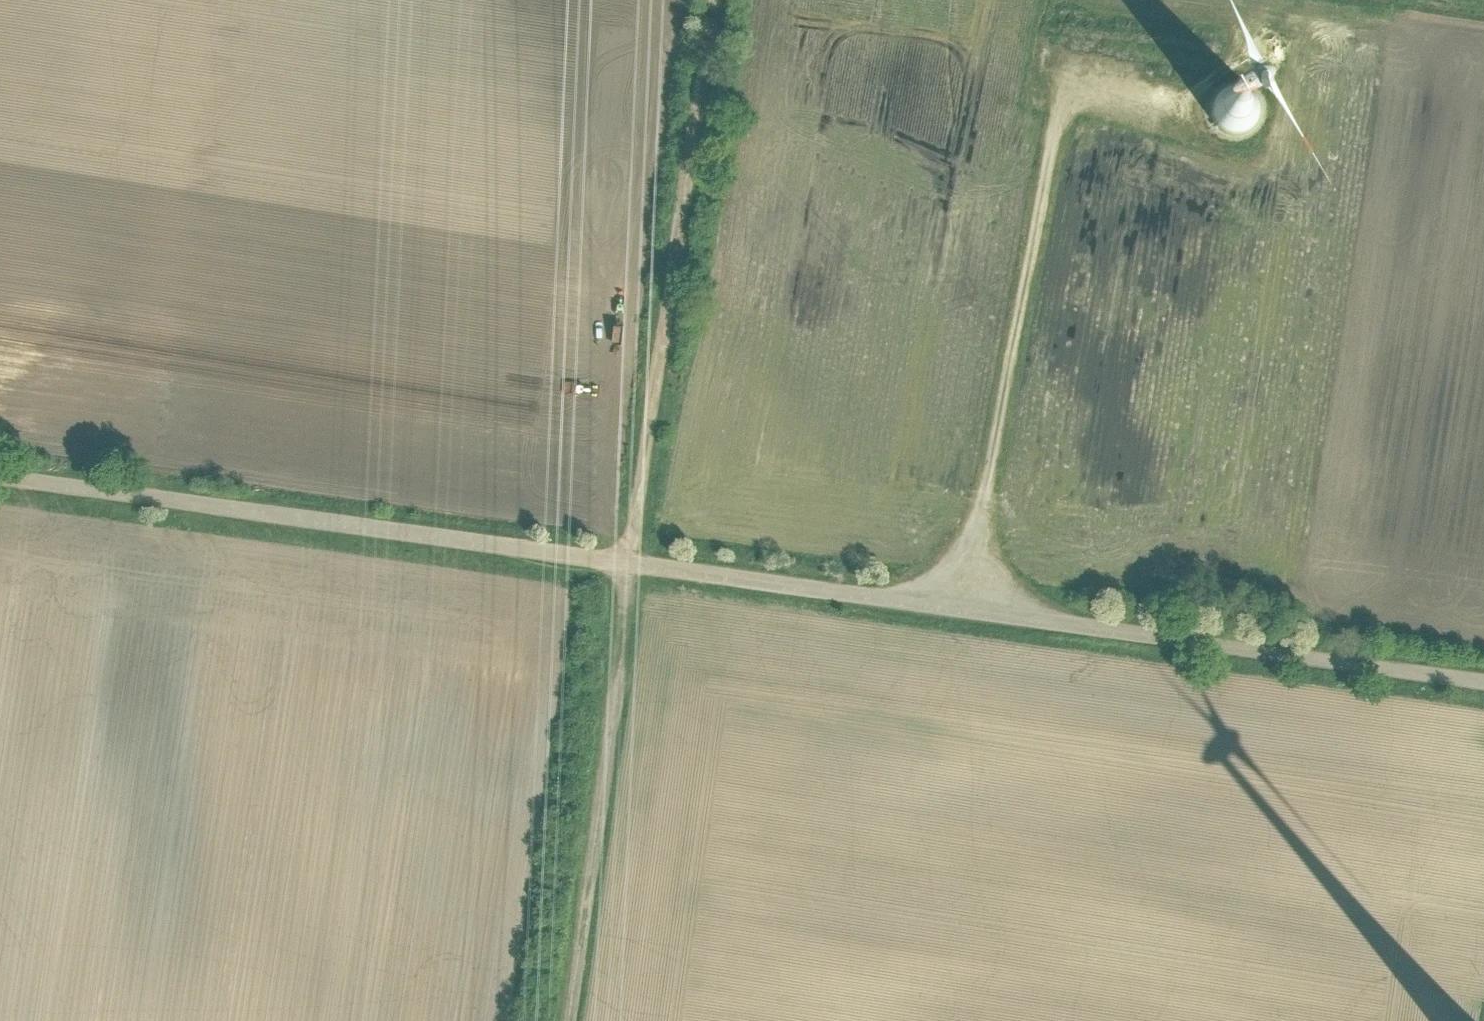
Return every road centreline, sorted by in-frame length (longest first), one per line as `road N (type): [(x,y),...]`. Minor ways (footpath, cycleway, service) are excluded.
road 1 (unclassified): [(1483,673),(0,472)]
road 2 (track): [(718,0),(629,557),(572,1020)]

